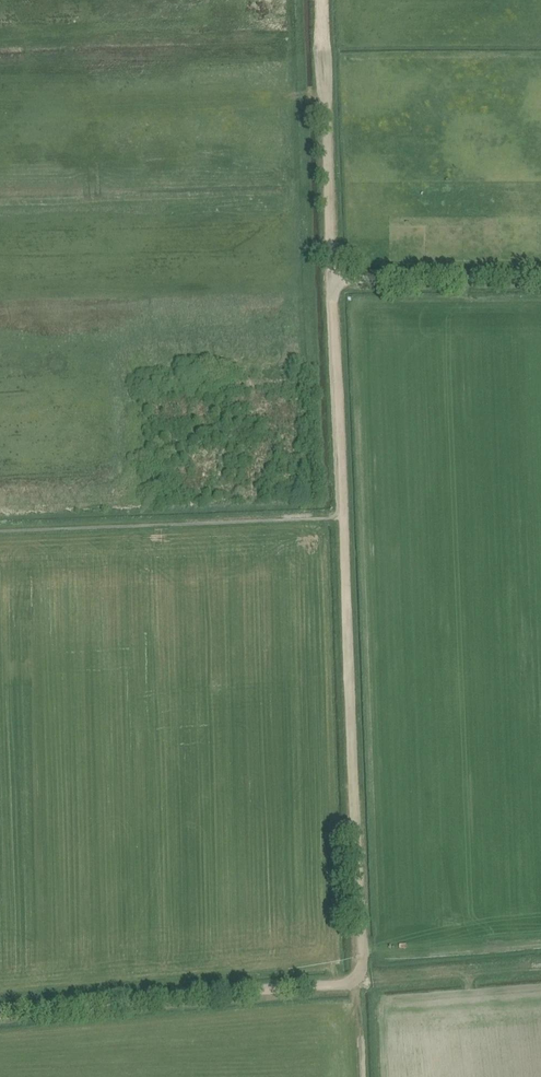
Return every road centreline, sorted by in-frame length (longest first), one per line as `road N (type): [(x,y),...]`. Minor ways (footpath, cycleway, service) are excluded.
road 1 (track): [(346,515),(364,963),(354,980)]
road 2 (track): [(0,1013),(354,980)]
road 3 (track): [(327,0),(337,276)]
road 4 (track): [(337,276),(346,515)]
road 5 (unclassified): [(337,276),(540,281)]
road 6 (track): [(354,980),(540,965)]

